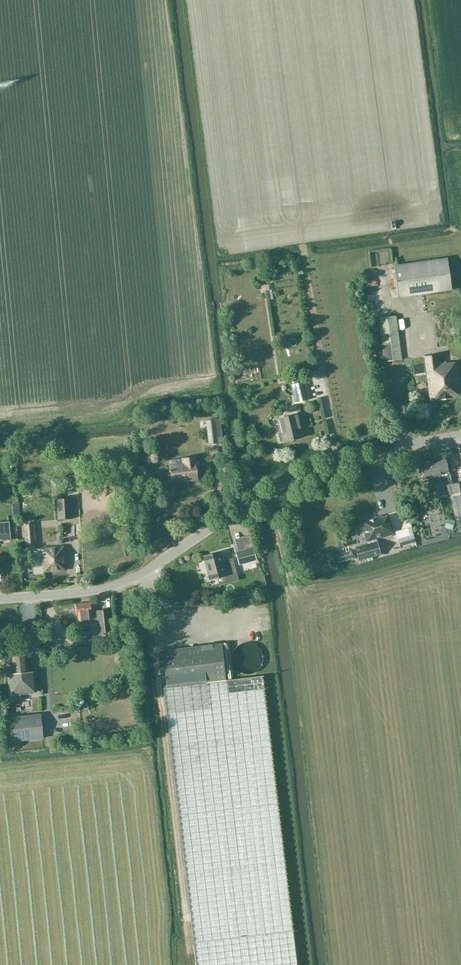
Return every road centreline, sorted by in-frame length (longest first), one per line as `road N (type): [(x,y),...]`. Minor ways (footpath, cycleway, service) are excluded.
road 1 (unclassified): [(0,599),(109,588),(269,494),(460,434)]

